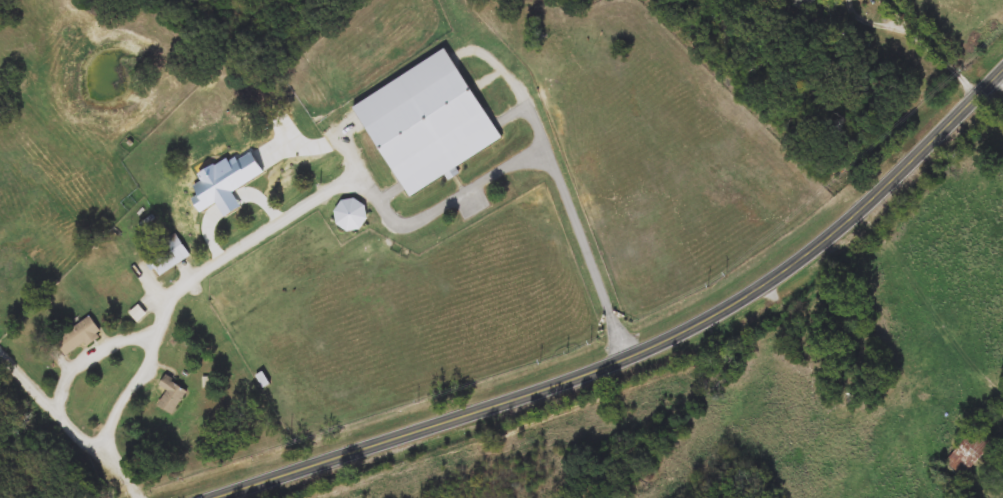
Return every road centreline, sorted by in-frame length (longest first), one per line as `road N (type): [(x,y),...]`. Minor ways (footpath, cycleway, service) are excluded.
road 1 (secondary): [(204,497),(556,387),(698,328),(840,234),(1002,77)]
road 2 (residential): [(143,497),(128,470),(0,350)]
road 3 (residential): [(869,209),(970,363)]
road 4 (residential): [(171,300),(120,403),(114,457)]

